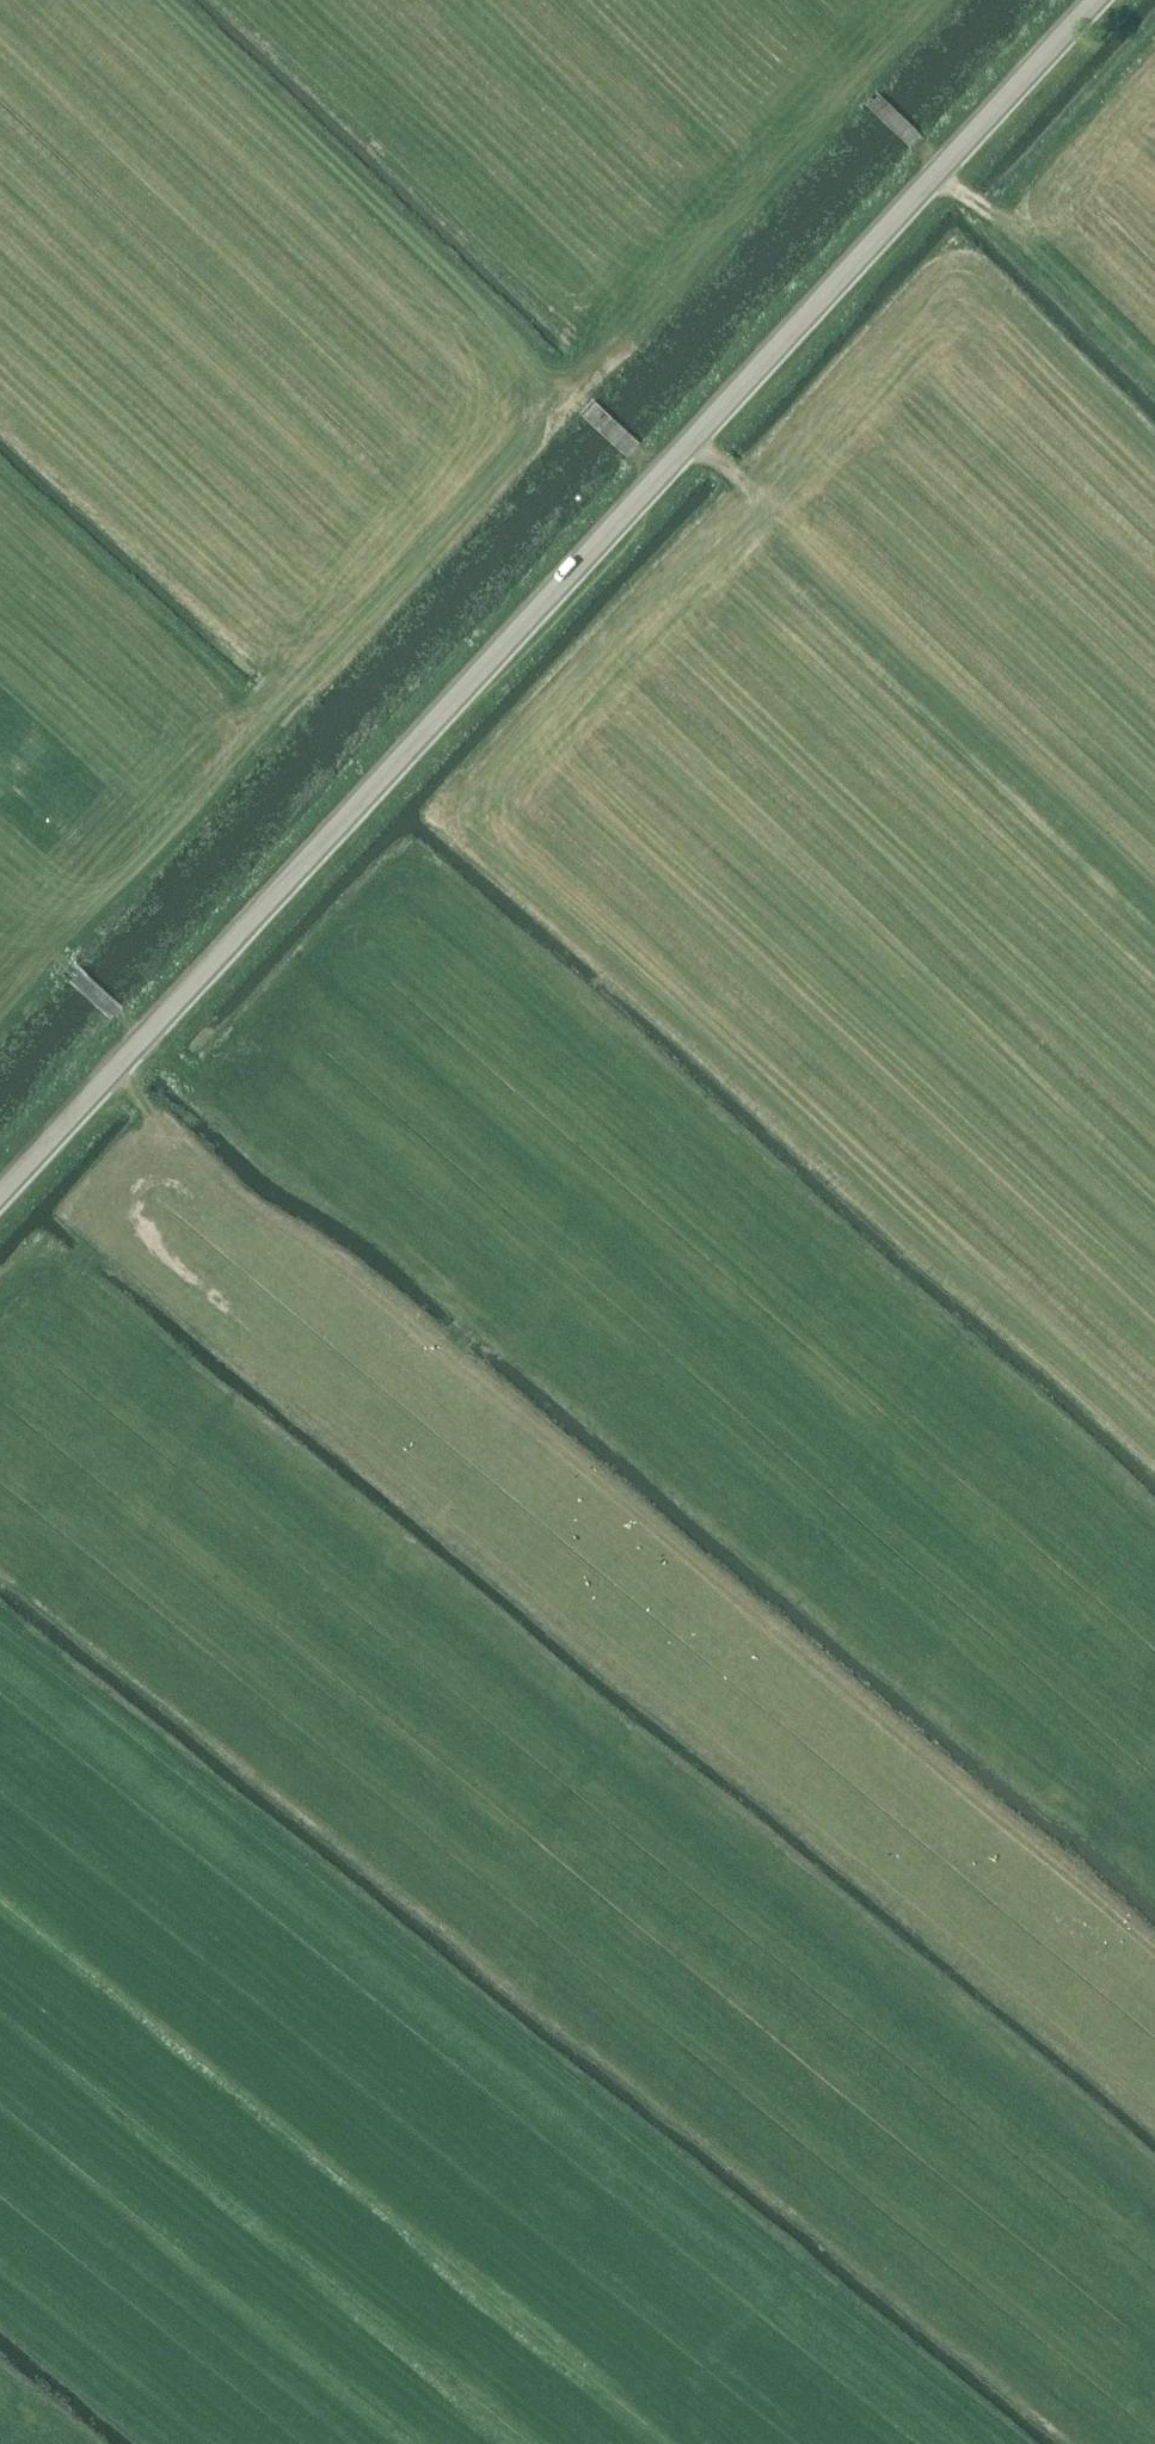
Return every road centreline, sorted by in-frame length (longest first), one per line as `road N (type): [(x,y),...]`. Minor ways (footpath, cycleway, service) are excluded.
road 1 (tertiary): [(0,1193),(1094,0)]

